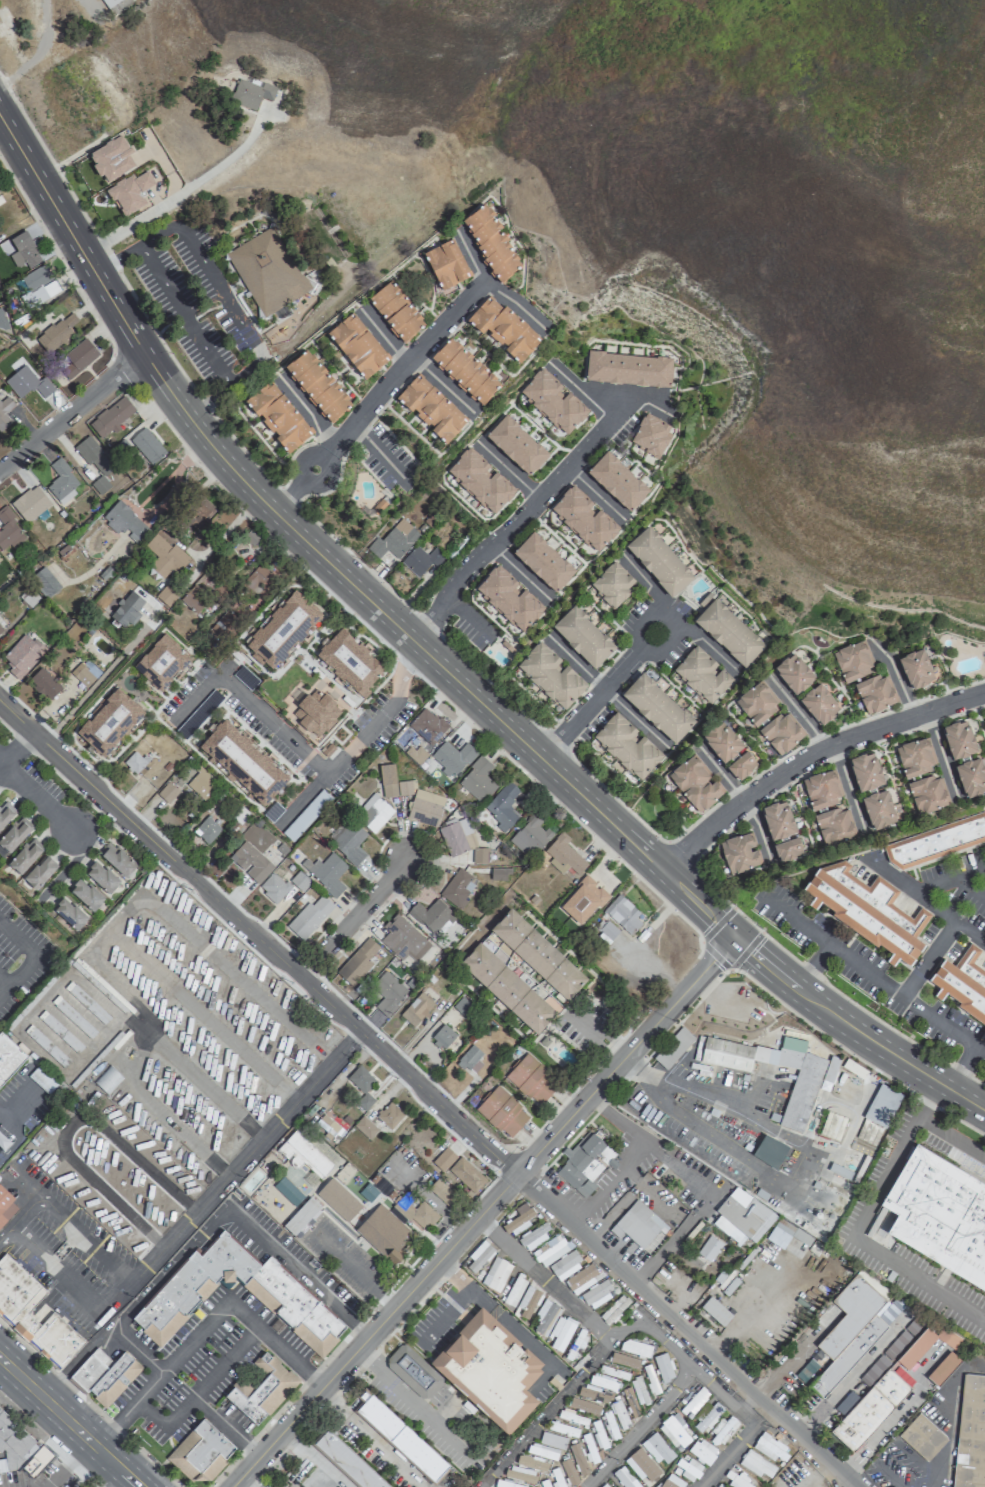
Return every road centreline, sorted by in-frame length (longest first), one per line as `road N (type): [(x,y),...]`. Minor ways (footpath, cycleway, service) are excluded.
road 1 (residential): [(0,700),(854,1486)]
road 2 (secondary): [(662,871),(220,453),(144,352),(0,113)]
road 3 (tertiary): [(230,1486),(732,937)]
road 4 (residential): [(662,871),(801,759),(984,693)]
road 5 (secondary): [(984,1111),(854,1032),(732,937)]
road 6 (primary): [(0,1359),(140,1486)]
road 7 (residential): [(0,470),(144,352)]
road 8 (residential): [(303,980),(411,862)]

